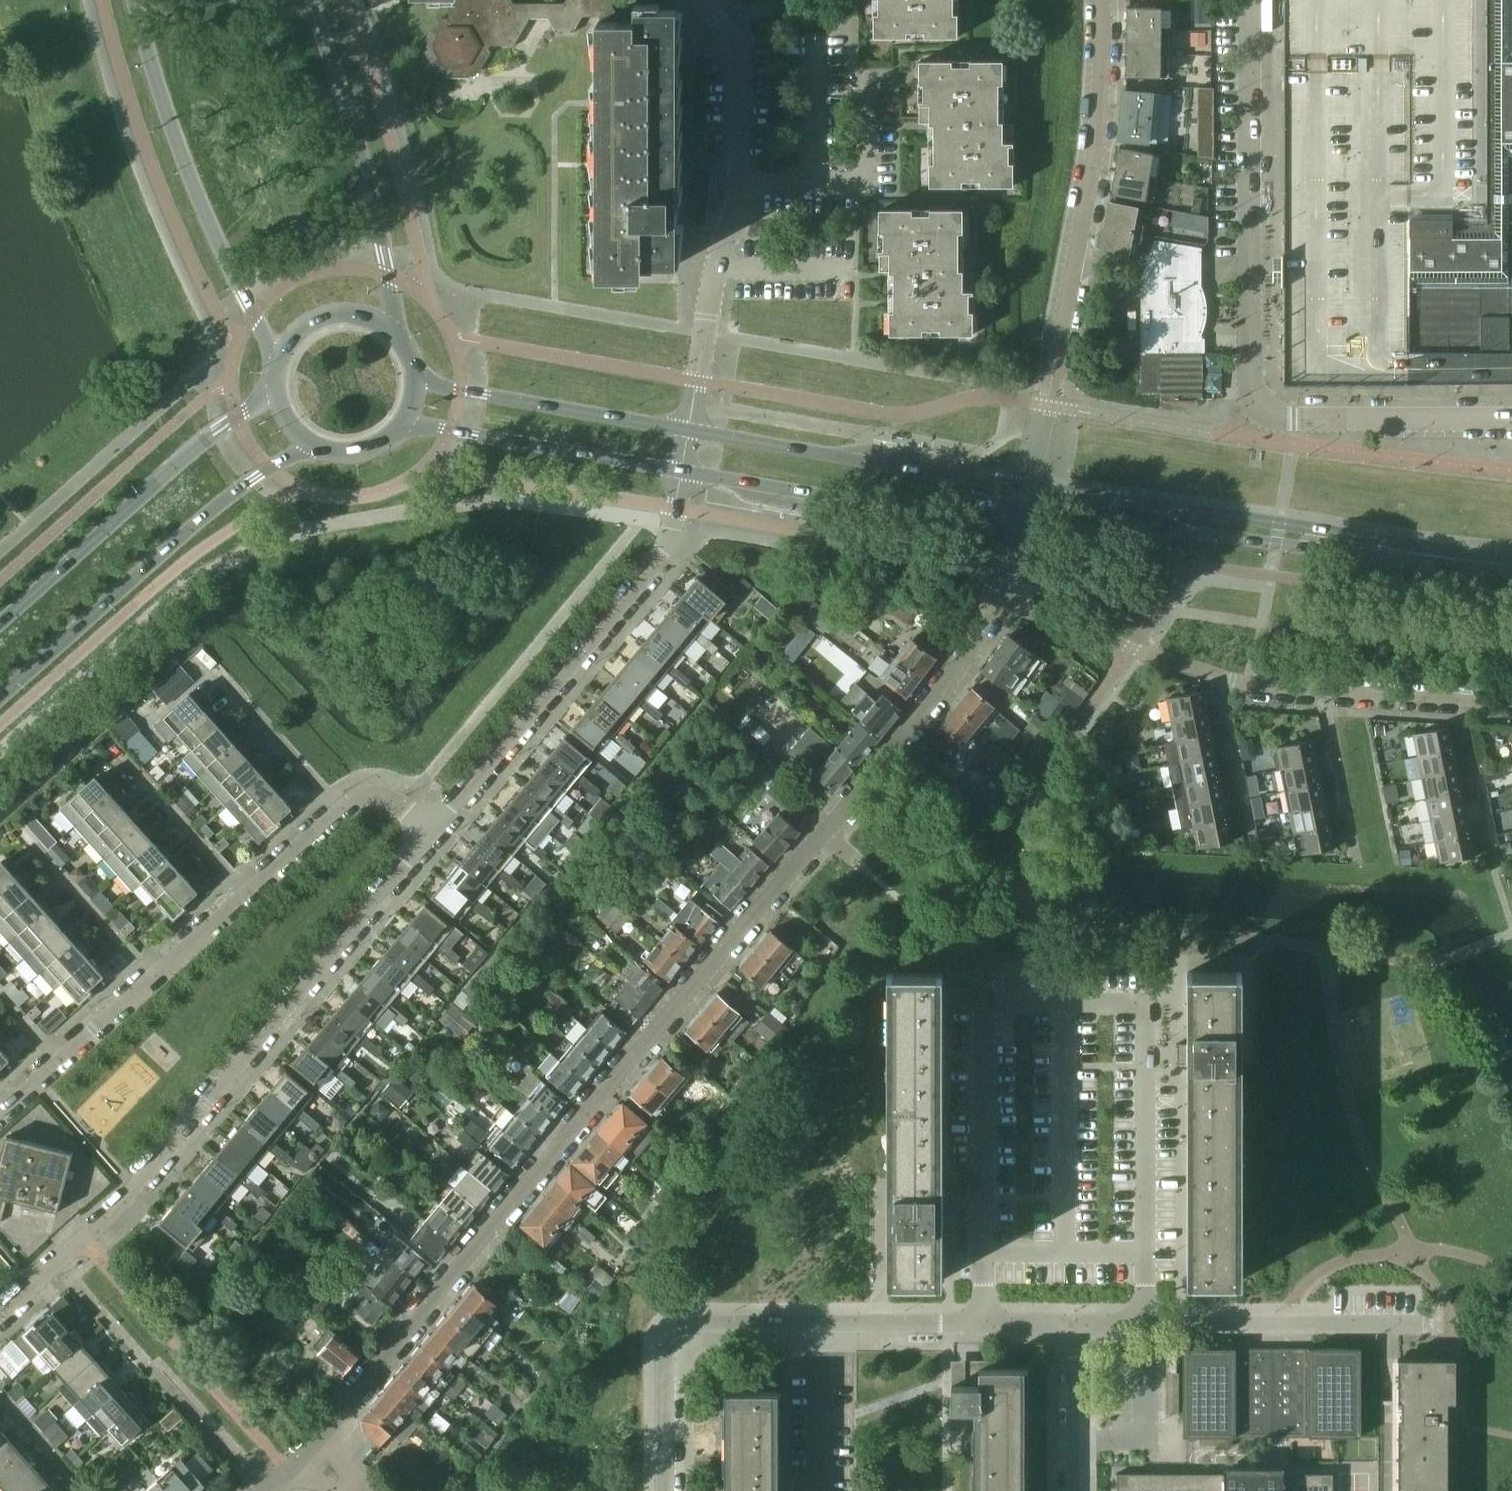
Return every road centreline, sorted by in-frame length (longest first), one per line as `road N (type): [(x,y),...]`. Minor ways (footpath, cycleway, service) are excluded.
road 1 (residential): [(307,1451),(887,757),(1000,602)]
road 2 (residential): [(0,1313),(129,1195),(431,829)]
road 3 (residential): [(665,1490),(665,1345),(685,1323),(1075,1322)]
road 4 (residential): [(1000,602),(1246,685),(1511,702)]
road 5 (residential): [(1024,484),(1090,163),(1099,0)]
road 6 (residential): [(689,428),(740,181),(736,51),(704,11),(704,0)]
road 7 (residential): [(431,829),(653,569),(681,472)]
road 8 (secondary): [(0,699),(205,514),(316,446)]
road 9 (secondary): [(132,0),(191,187),(279,367)]
road 10 (residential): [(1075,1322),(1414,1322),(1416,1353)]
road 11 (secondary): [(278,389),(219,427),(0,622)]
road 12 (secondary): [(392,330),(383,256),(307,0)]
road 13 (secondary): [(681,472),(876,502),(1020,508)]
road 14 (secondary): [(1024,484),(689,428)]
road 15 (secondary): [(1020,508),(1276,544),(1332,541)]
road 16 (secondary): [(1332,541),(1279,522),(1024,484)]
road 17 (unclassified): [(1511,368),(1380,368),(1381,199)]
road 18 (secondary): [(405,422),(681,472)]
road 19 (secondary): [(689,428),(417,382)]
road 20 (residential): [(1249,275),(1250,0)]
road 21 (unclassified): [(1256,403),(1280,417),(1511,420)]
road 22 (secondary): [(1332,541),(1511,564)]
road 23 (residential): [(153,978),(34,844)]
road 24 (residential): [(342,808),(222,676)]
road 25 (residential): [(247,893),(128,761)]
road 26 (residential): [(1076,1490),(1075,1322)]
road 27 (secondary): [(392,330),(360,315),(325,317),(296,336),(279,367)]
road 28 (unclassified): [(1256,403),(1249,275)]
road 29 (residential): [(342,808),(247,893)]
road 30 (residential): [(247,893),(153,978)]
road 31 (residential): [(153,978),(59,1062)]
road 32 (residential): [(0,1395),(81,1486)]

